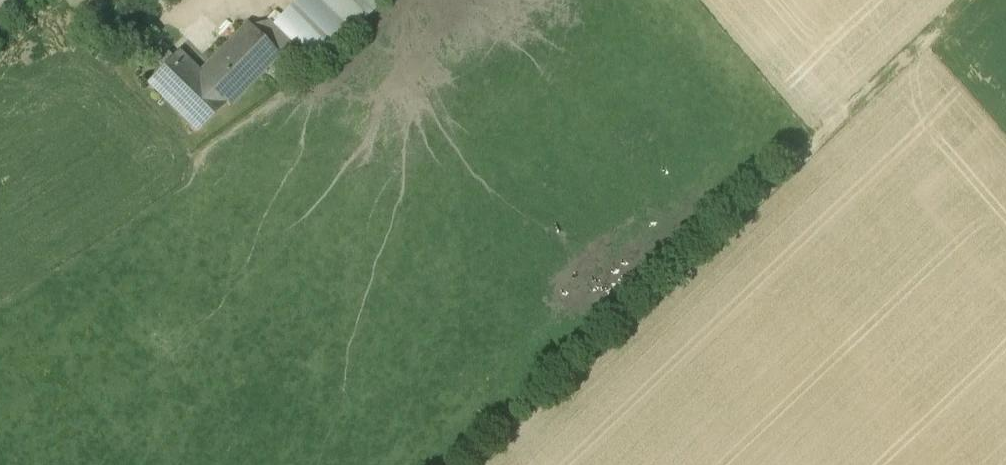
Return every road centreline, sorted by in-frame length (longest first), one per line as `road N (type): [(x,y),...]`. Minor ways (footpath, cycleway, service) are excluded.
road 1 (track): [(994,0),(483,464)]
road 2 (track): [(872,113),(776,0)]

